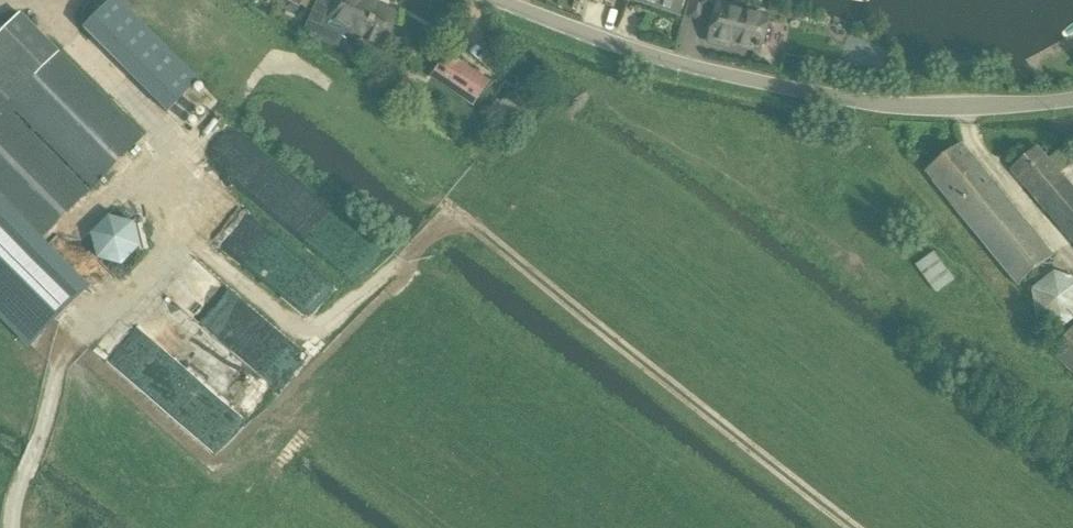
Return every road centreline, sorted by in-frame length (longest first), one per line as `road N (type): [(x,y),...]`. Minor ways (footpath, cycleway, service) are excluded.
road 1 (tertiary): [(488,0),(672,70),(897,111),(1072,101)]

